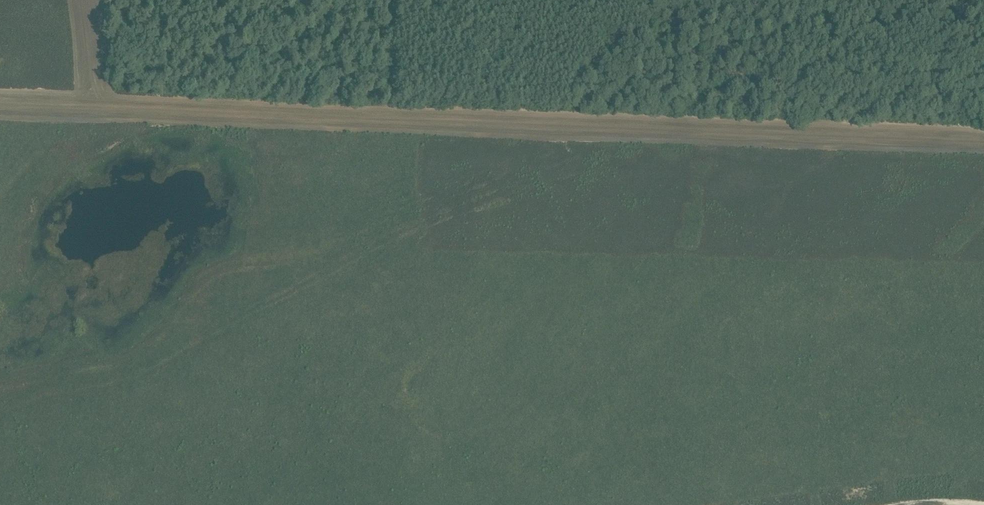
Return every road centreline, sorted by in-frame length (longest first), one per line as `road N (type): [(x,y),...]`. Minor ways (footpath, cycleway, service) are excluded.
road 1 (track): [(0,105),(983,142)]

